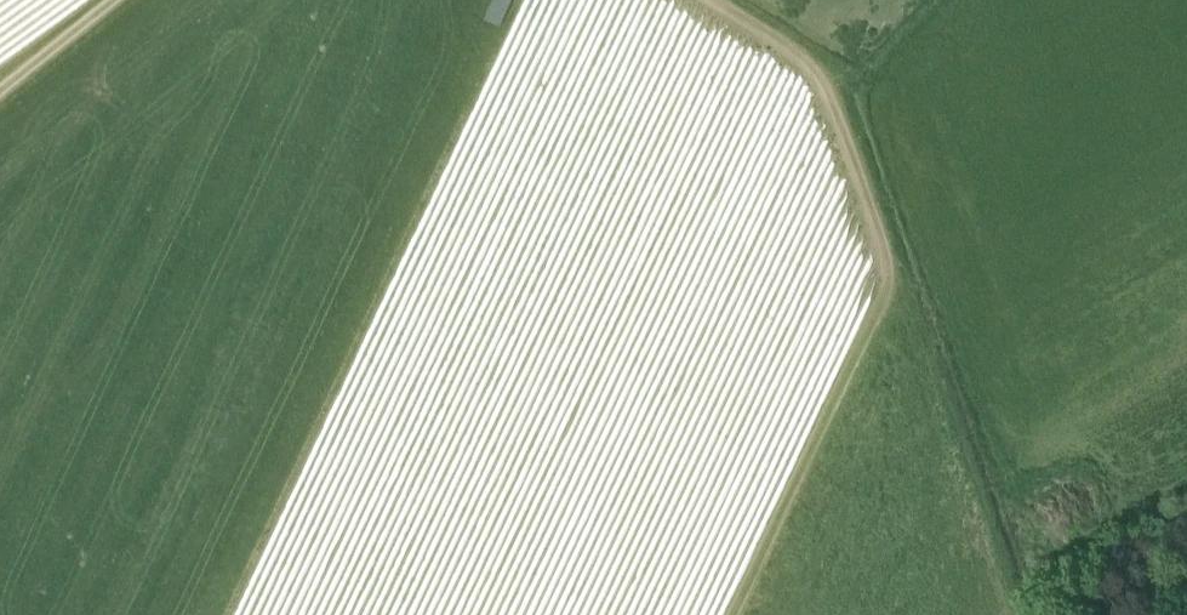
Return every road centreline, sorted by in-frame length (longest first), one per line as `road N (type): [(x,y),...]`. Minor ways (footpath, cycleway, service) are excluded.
road 1 (track): [(0,95),(117,0)]

